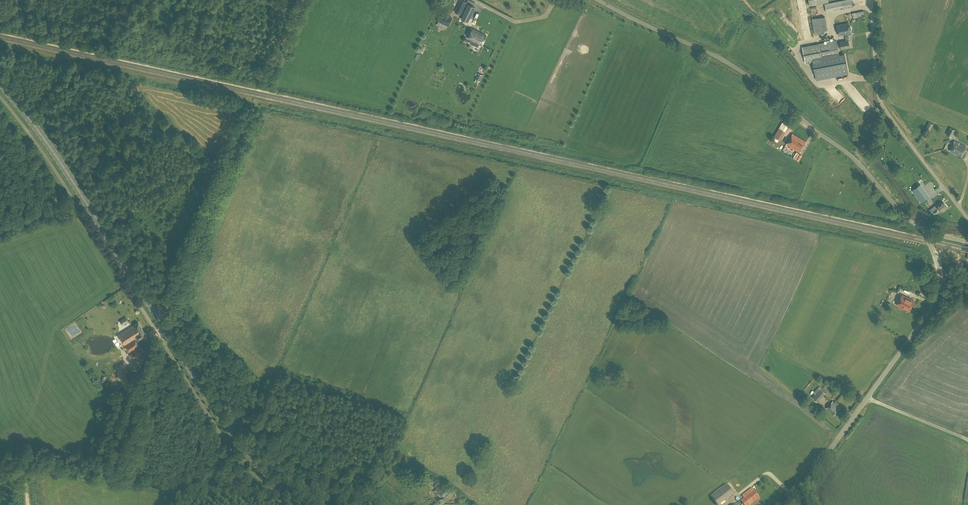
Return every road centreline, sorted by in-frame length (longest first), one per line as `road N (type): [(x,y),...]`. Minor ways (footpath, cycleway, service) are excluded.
road 1 (unclassified): [(930,233),(755,79),(599,0)]
road 2 (unclassified): [(783,504),(932,307),(940,273),(930,233)]
road 3 (primary): [(164,326),(0,83)]
road 4 (unclassified): [(0,464),(111,474),(164,326)]
road 5 (unclassified): [(967,218),(889,115),(878,82),(872,0)]
road 6 (unclassified): [(164,326),(254,107)]
road 7 (primary): [(301,504),(224,423),(164,326)]
road 8 (track): [(0,25),(101,48),(143,0)]

